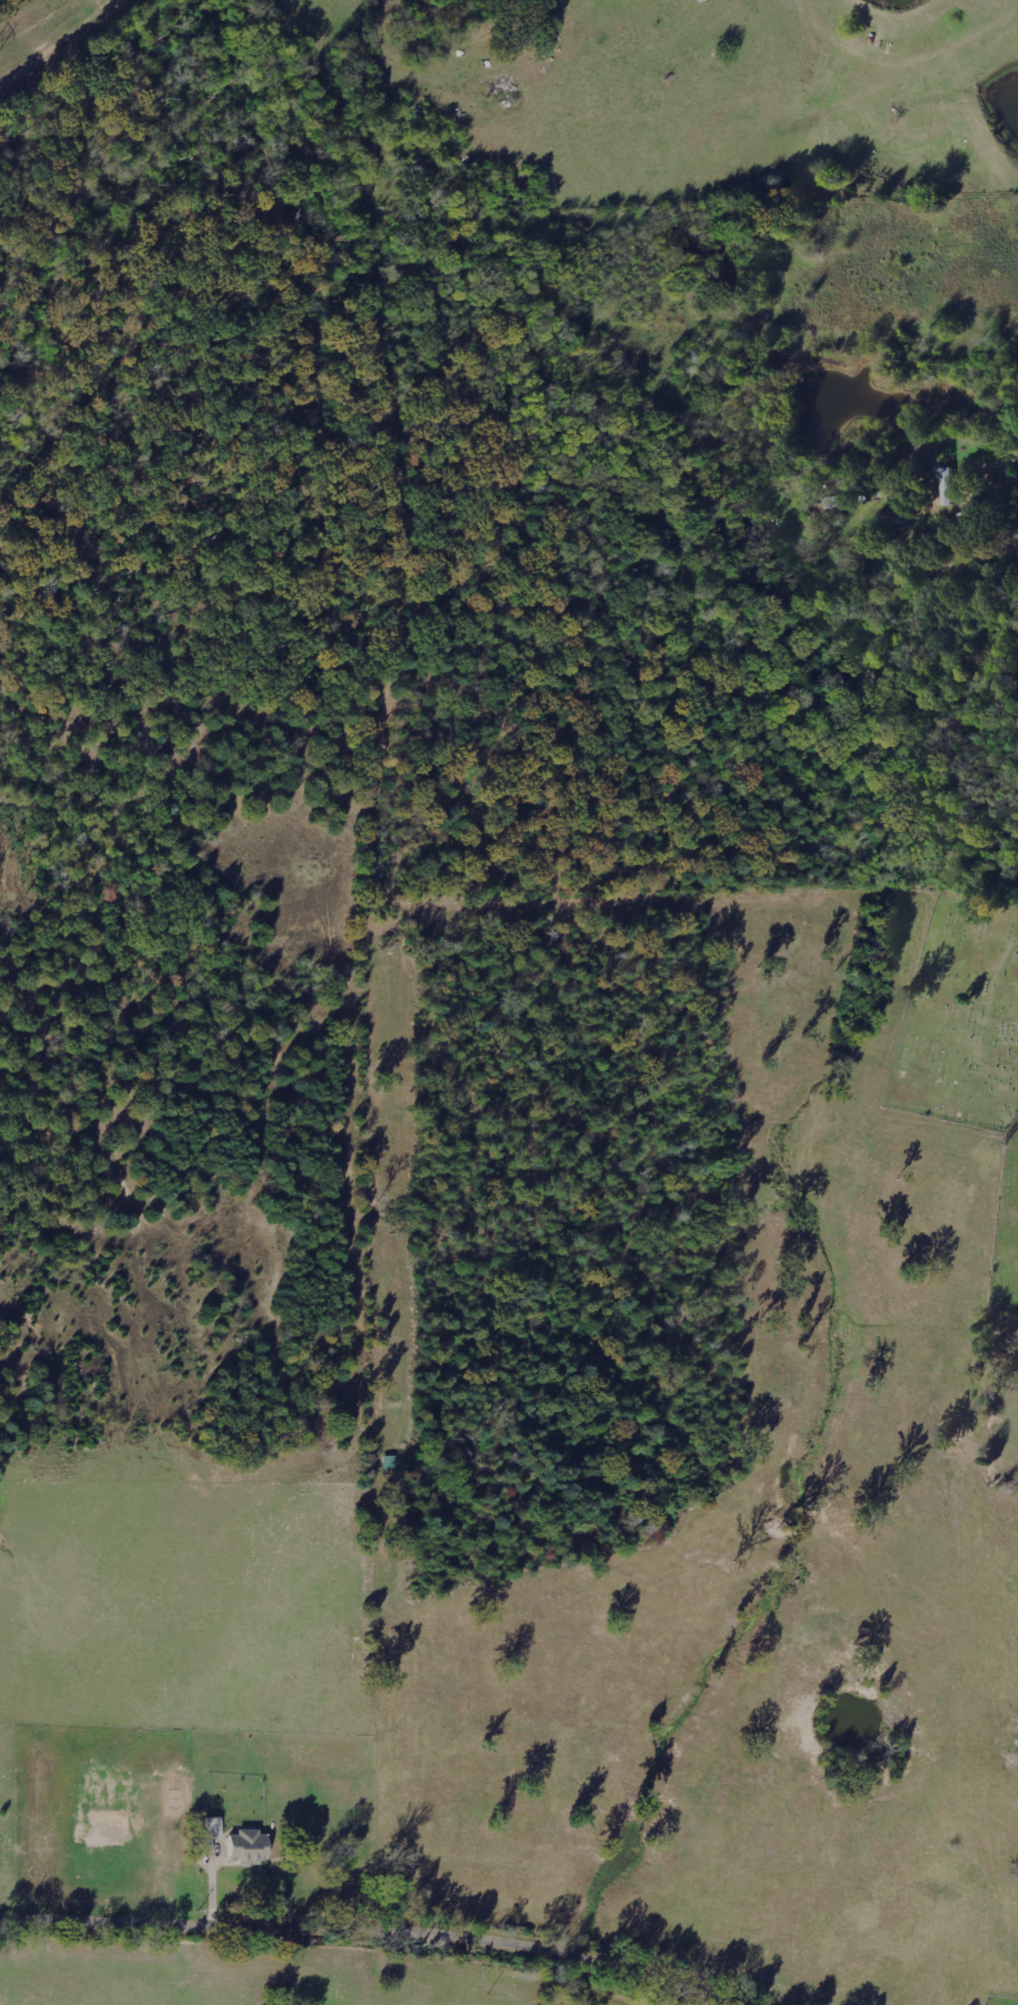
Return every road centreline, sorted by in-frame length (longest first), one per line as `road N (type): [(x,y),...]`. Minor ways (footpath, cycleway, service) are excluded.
road 1 (residential): [(735,2004),(604,1963),(420,1934),(0,1920)]

